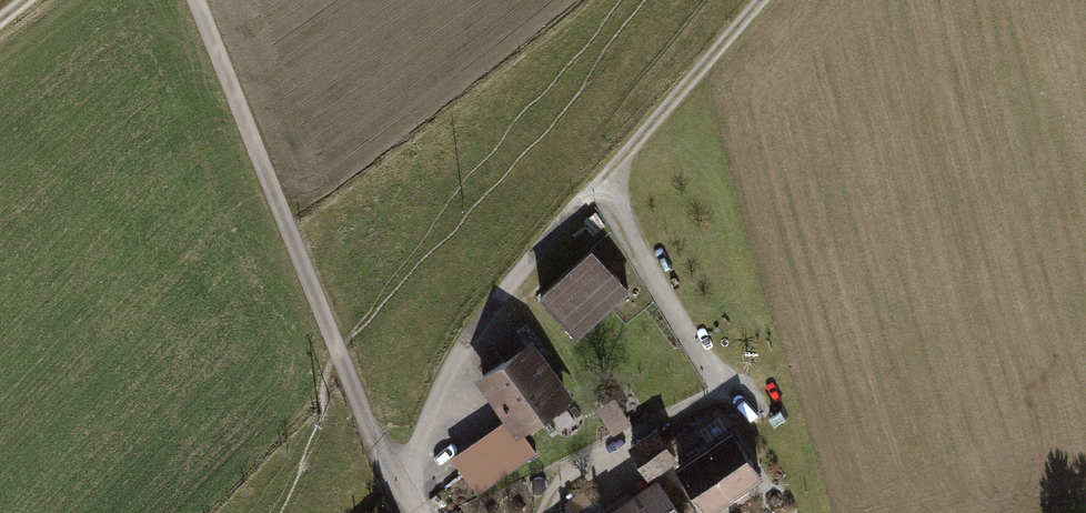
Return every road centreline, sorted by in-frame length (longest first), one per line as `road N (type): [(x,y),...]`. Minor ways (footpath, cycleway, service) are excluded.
road 1 (track): [(396,462),(501,301),(758,0)]
road 2 (residential): [(418,512),(200,0)]

